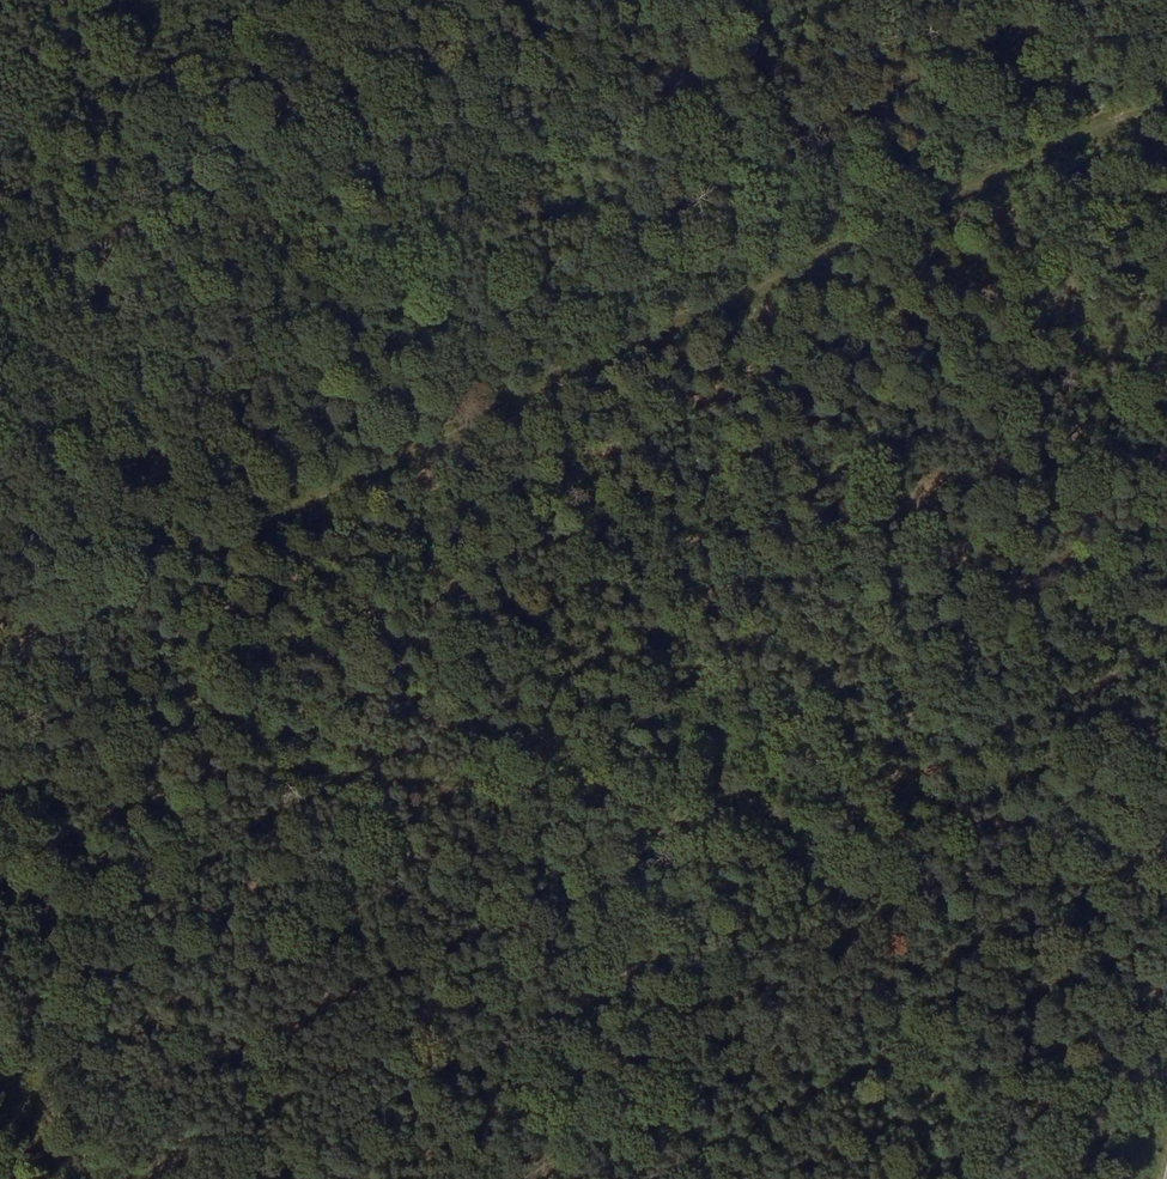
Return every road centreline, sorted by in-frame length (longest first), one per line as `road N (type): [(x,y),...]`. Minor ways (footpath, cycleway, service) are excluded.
road 1 (track): [(0,661),(1166,105)]
road 2 (track): [(54,1178),(0,1066)]

